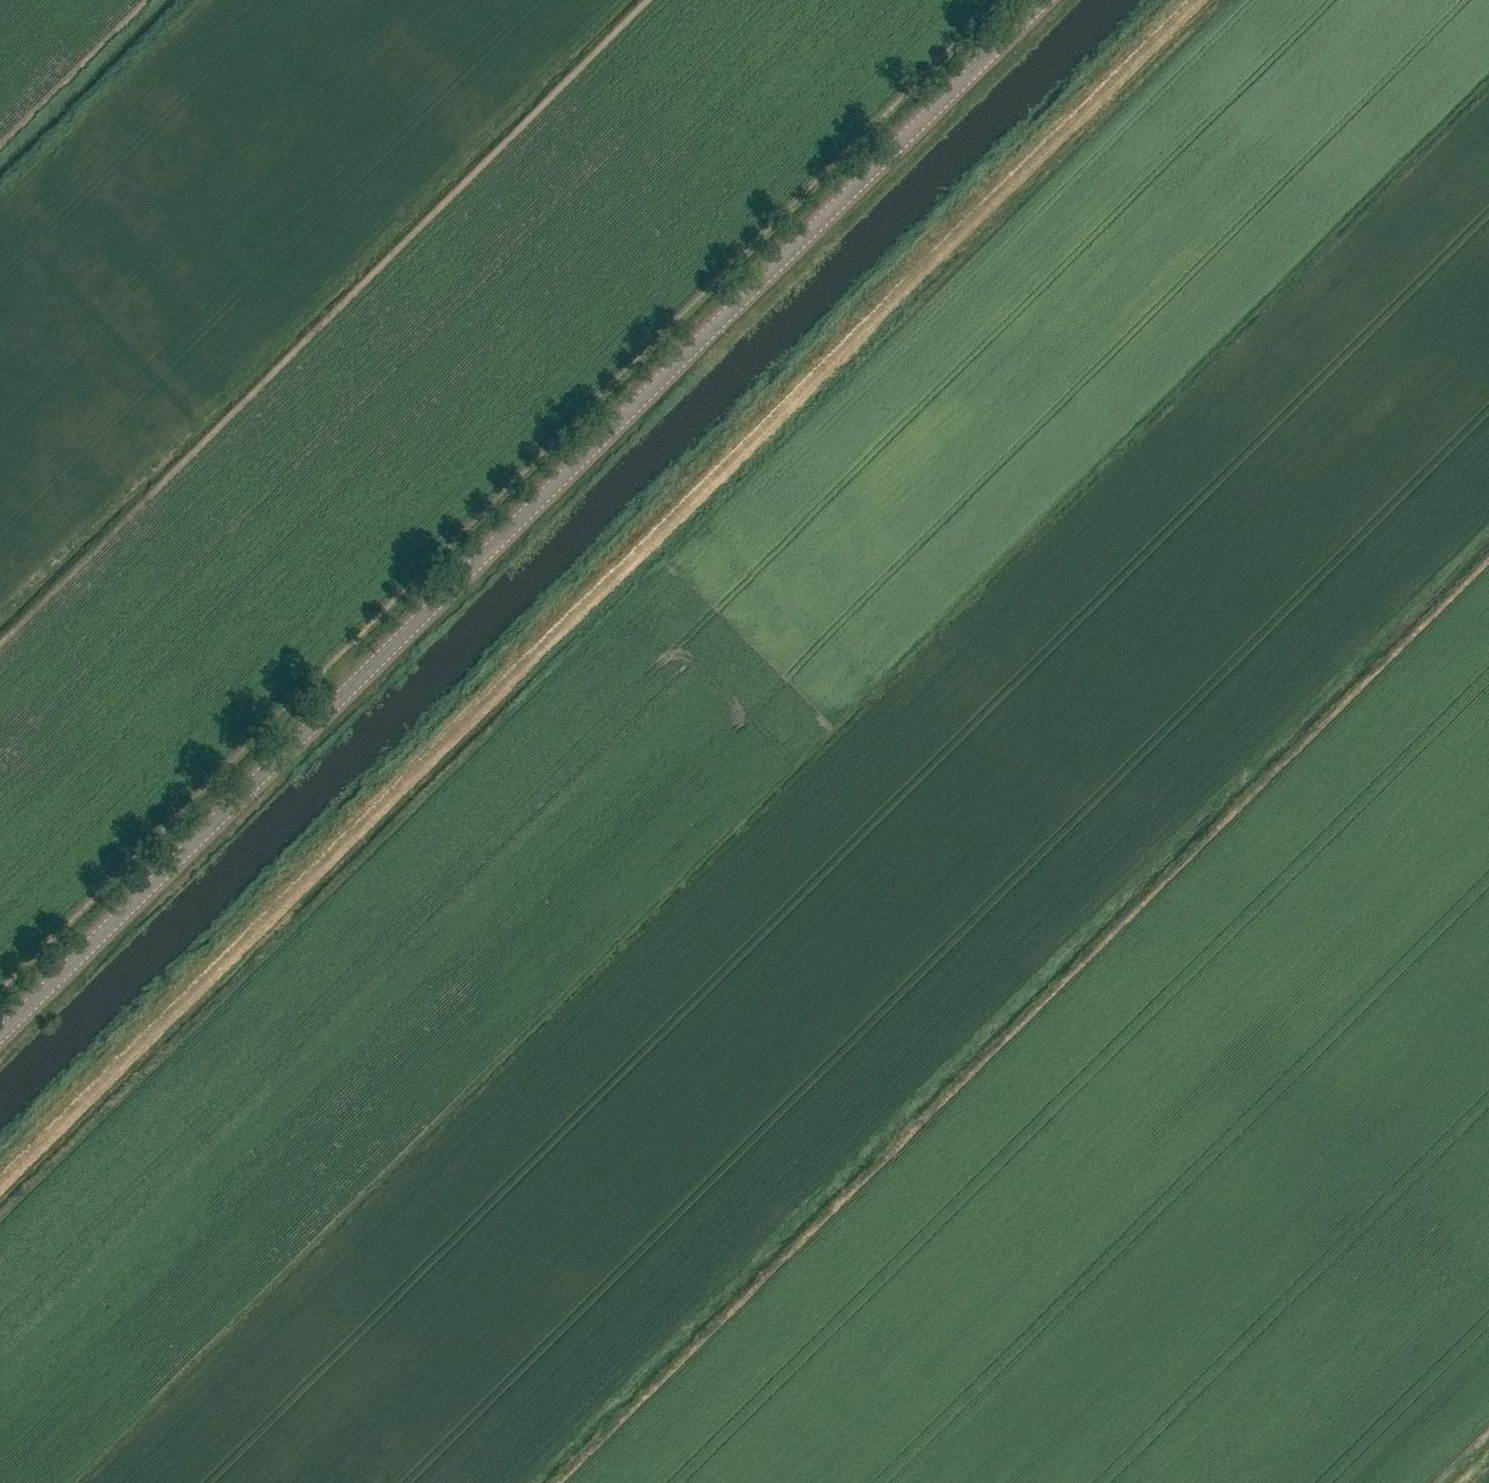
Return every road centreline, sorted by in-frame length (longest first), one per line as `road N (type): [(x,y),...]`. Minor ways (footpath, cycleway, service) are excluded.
road 1 (tertiary): [(0,1038),(1049,0)]

